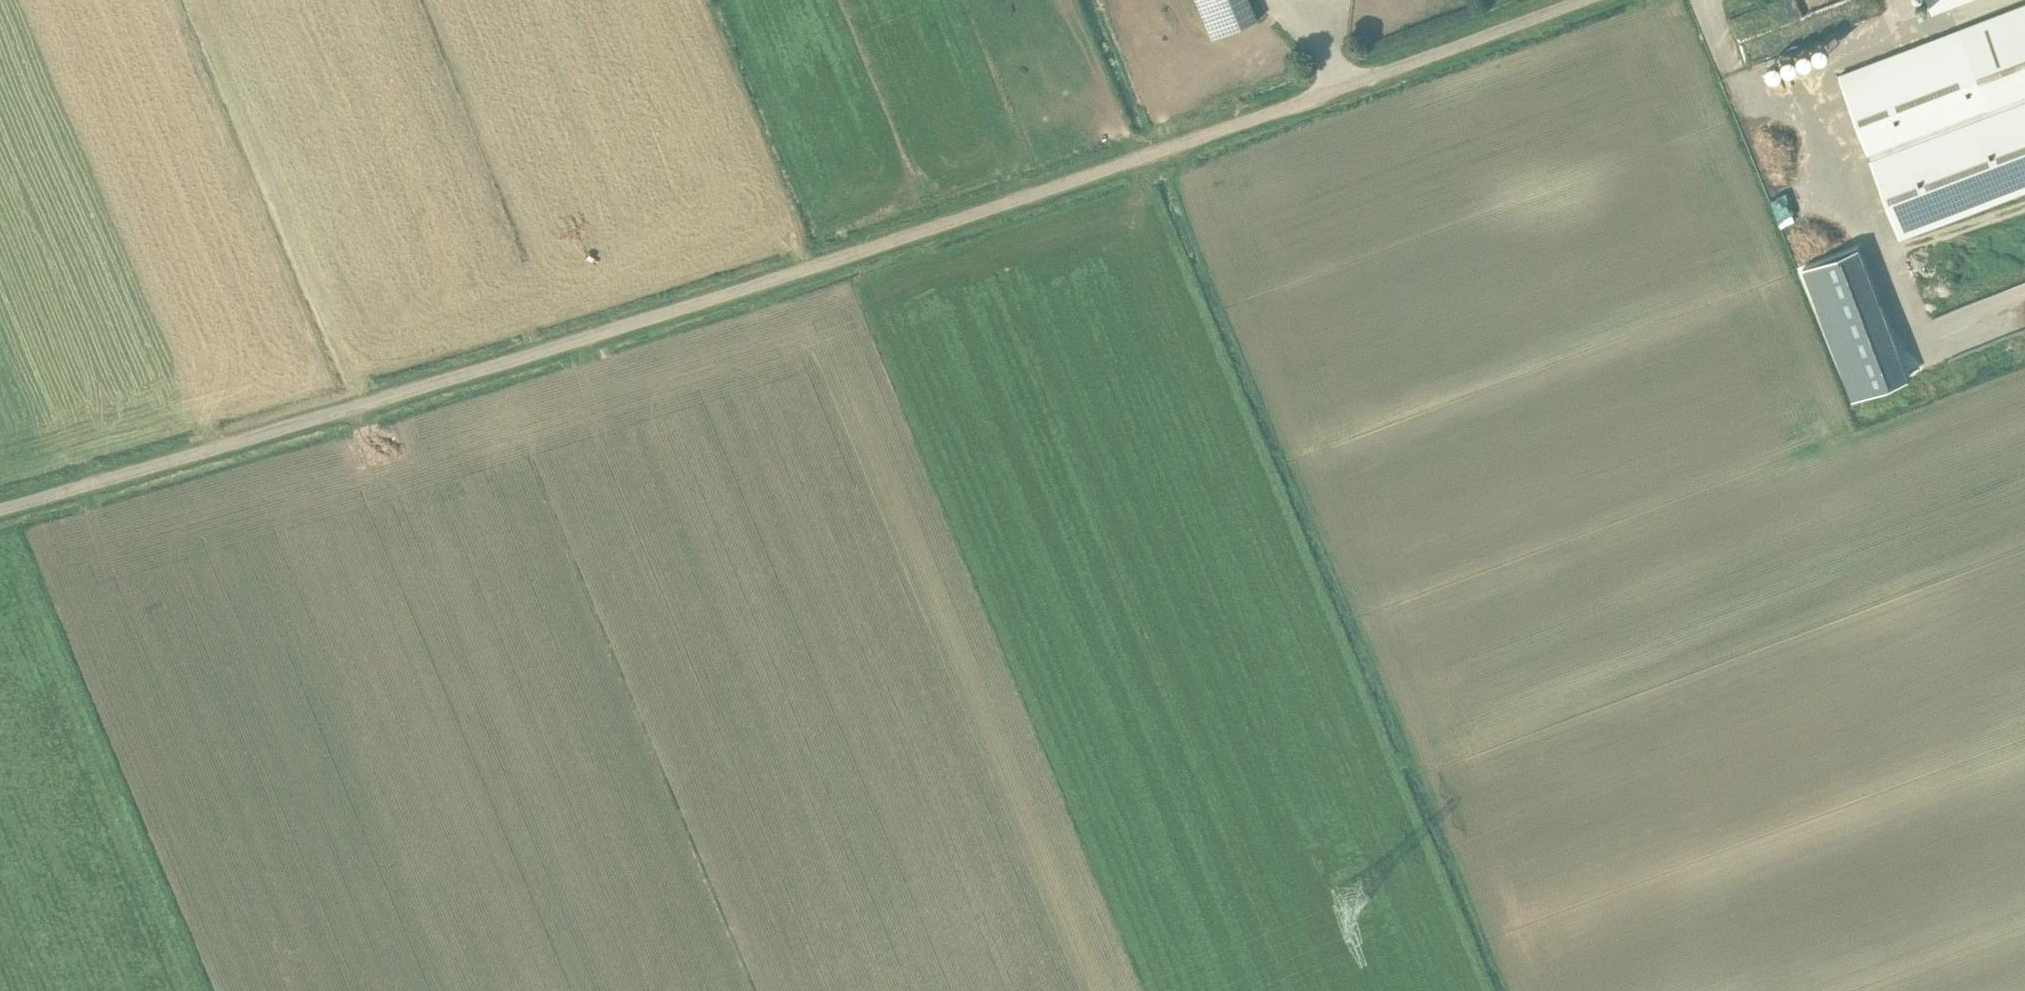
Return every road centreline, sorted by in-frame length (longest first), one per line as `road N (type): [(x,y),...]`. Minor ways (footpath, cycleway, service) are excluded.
road 1 (unclassified): [(0,509),(553,348),(1018,198),(1579,0)]

